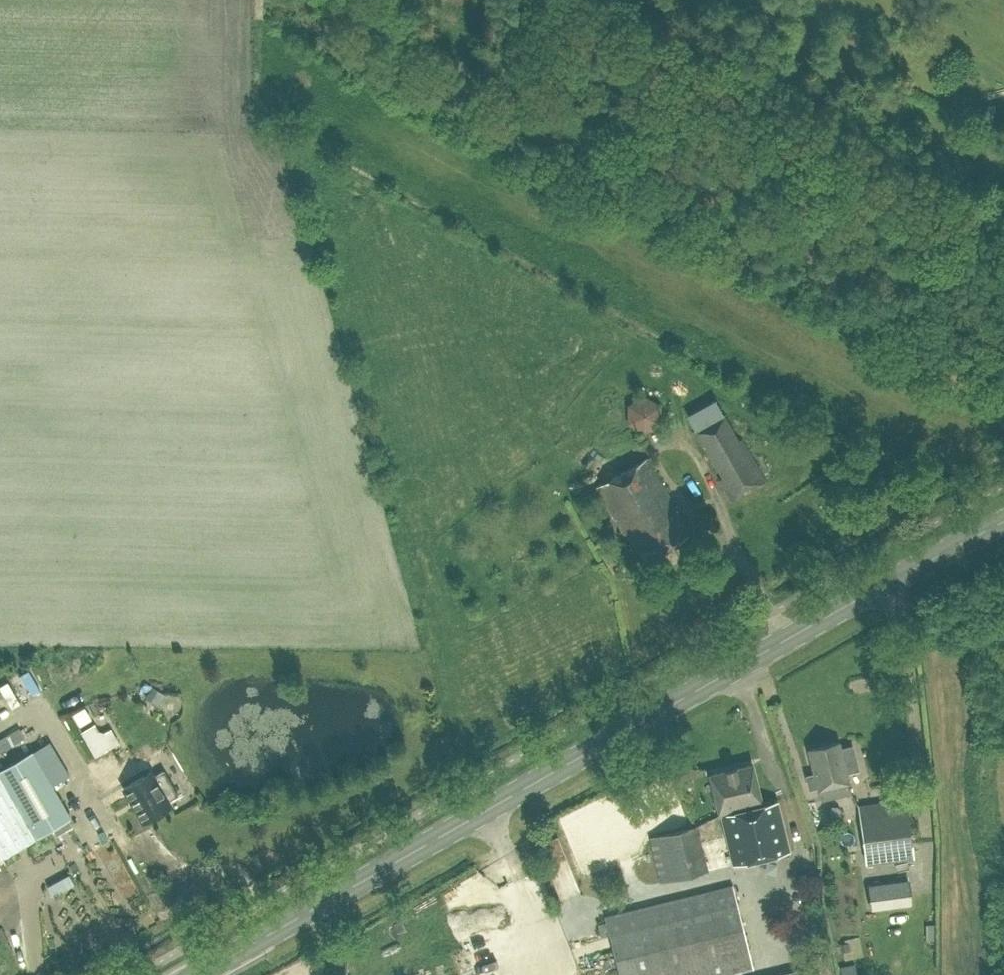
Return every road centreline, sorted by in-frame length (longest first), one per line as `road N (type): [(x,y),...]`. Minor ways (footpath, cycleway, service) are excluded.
road 1 (secondary): [(195,974),(1003,519)]

